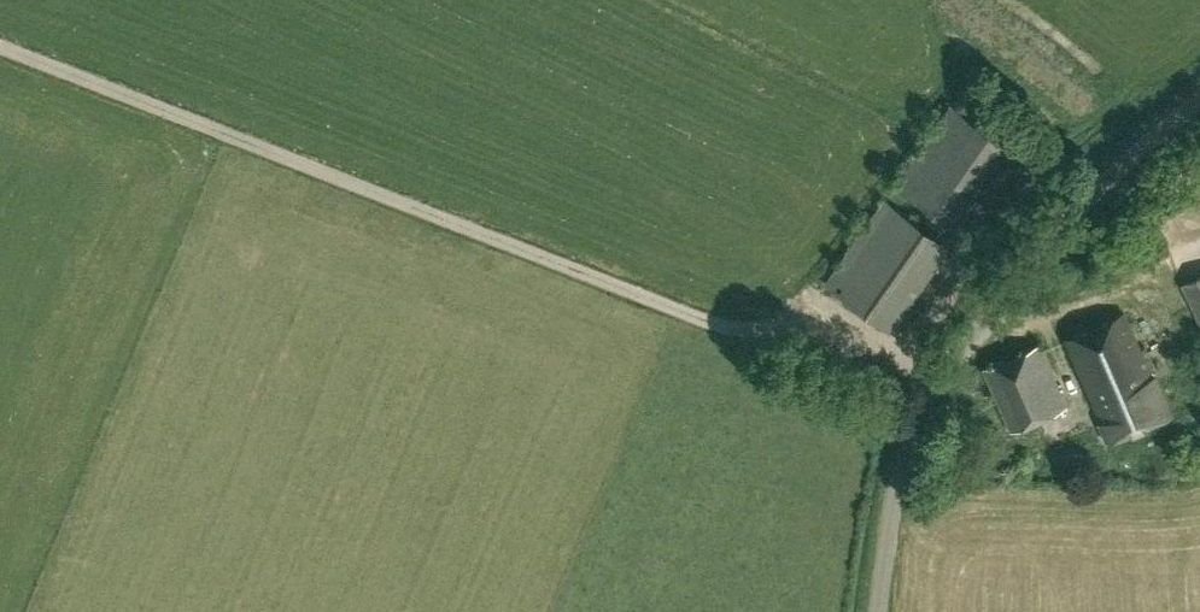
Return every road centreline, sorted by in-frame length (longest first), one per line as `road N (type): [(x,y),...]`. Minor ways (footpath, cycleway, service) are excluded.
road 1 (unclassified): [(877,611),(886,532),(933,376),(975,311),(1093,197),(1199,108)]

